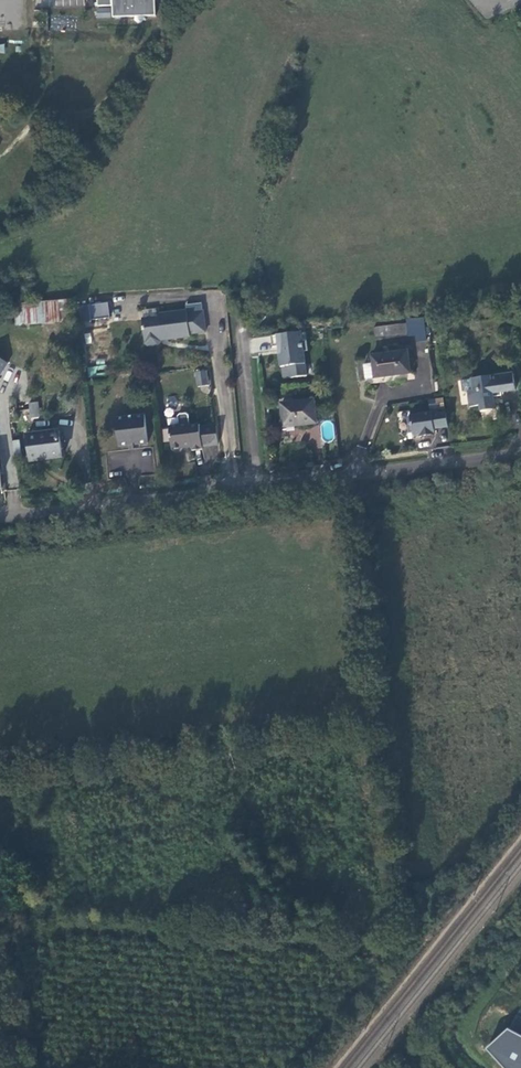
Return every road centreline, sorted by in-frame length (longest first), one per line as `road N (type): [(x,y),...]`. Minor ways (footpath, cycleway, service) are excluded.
road 1 (residential): [(0,518),(520,453)]
road 2 (track): [(254,487),(241,319)]

